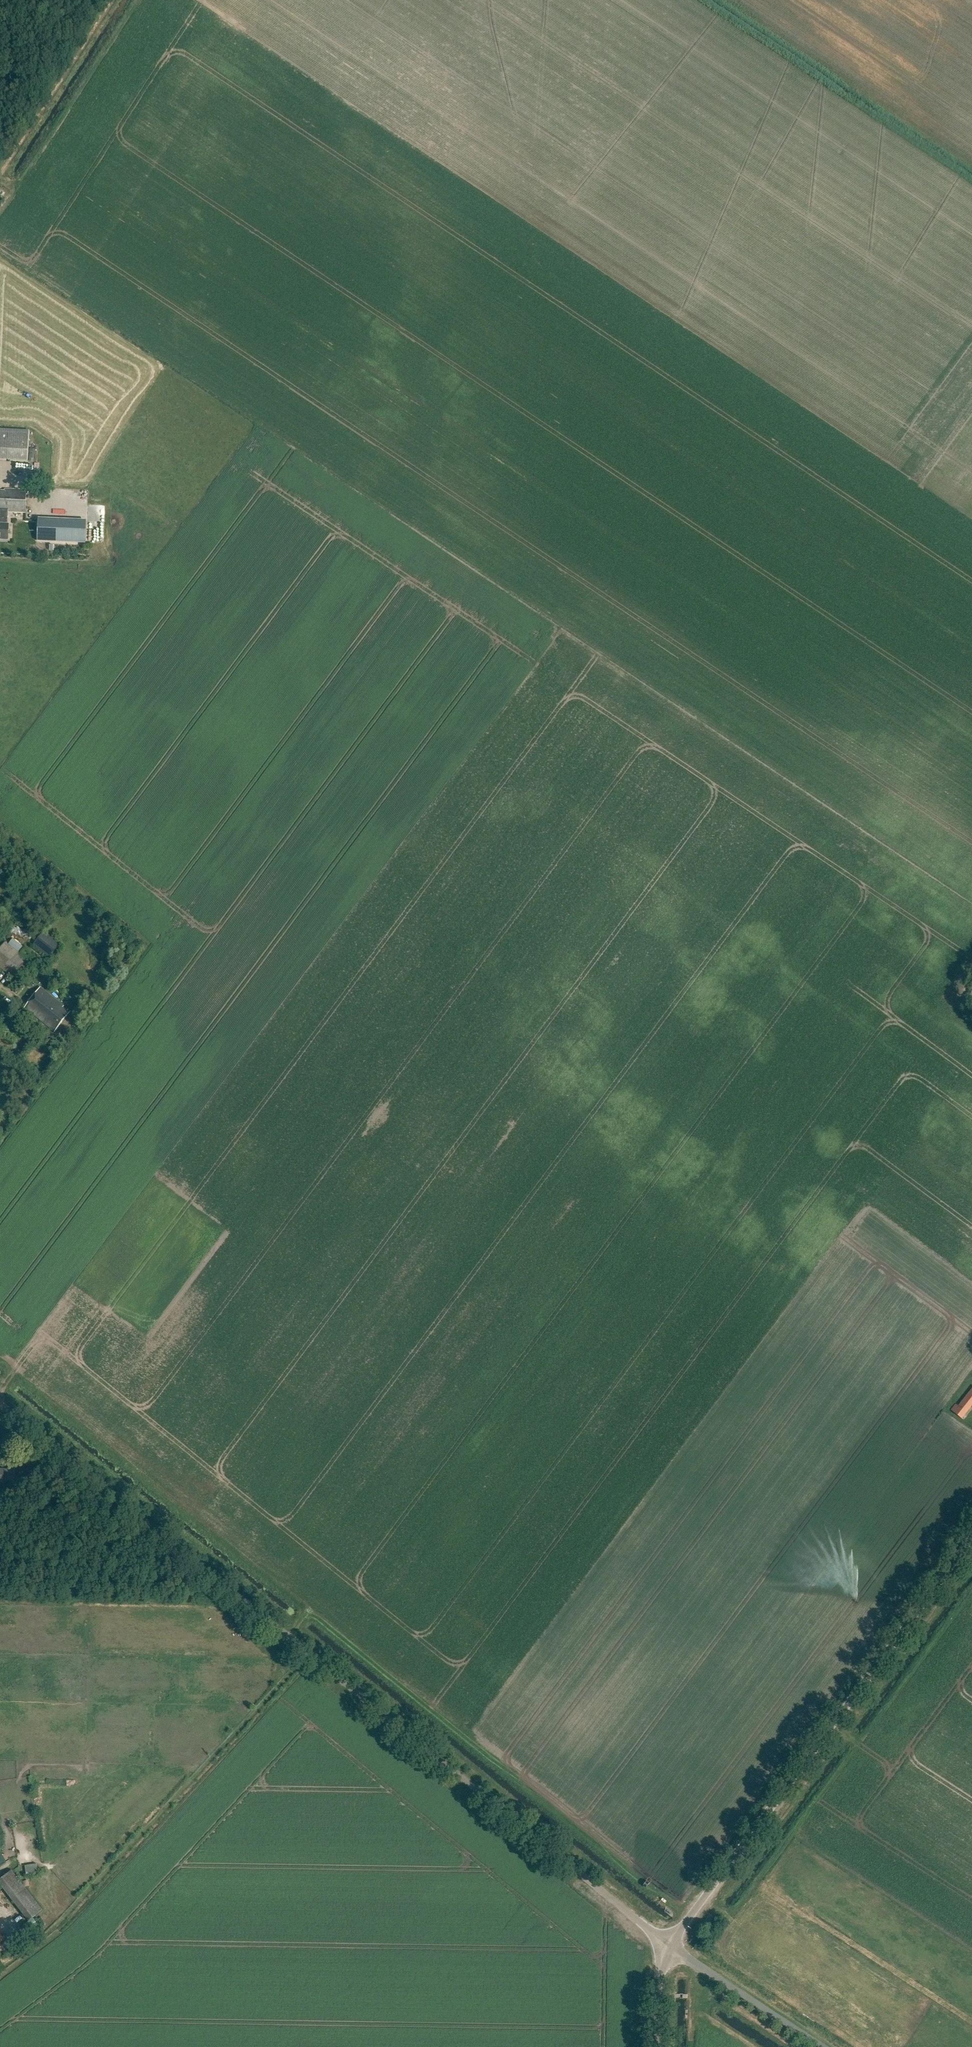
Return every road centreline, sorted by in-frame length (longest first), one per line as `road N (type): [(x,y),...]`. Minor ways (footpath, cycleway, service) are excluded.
road 1 (unclassified): [(0,1403),(667,1945)]
road 2 (unclassified): [(667,1945),(971,1536)]
road 3 (unclassified): [(667,1945),(821,2046)]

